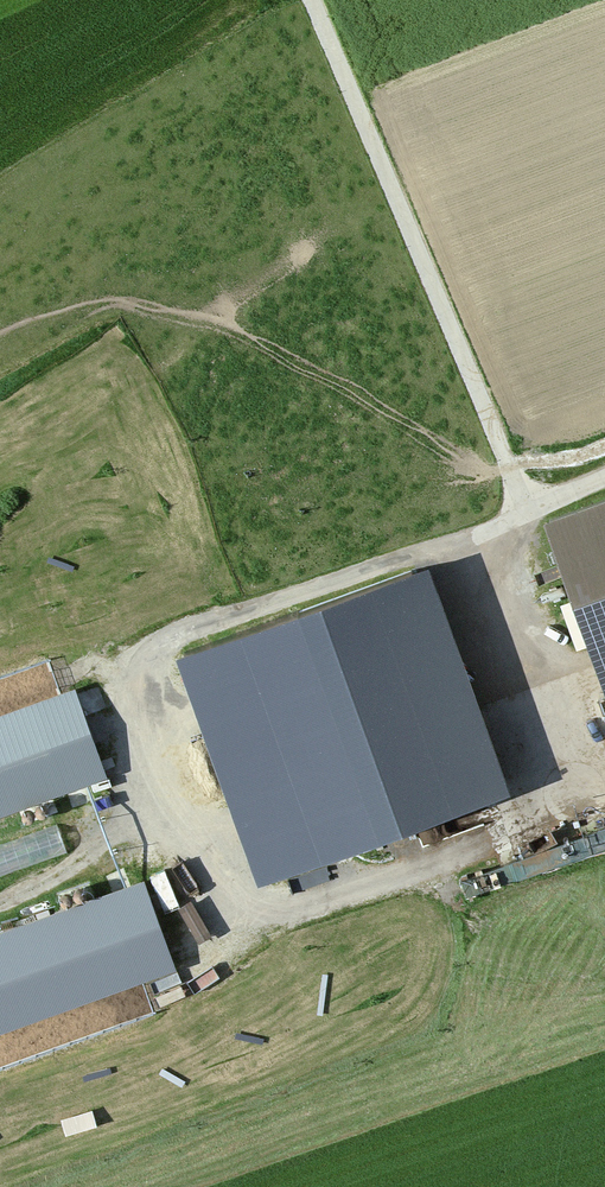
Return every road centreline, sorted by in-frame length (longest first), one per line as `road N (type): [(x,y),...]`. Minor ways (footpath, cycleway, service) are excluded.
road 1 (track): [(525,505),(312,0)]
road 2 (track): [(97,661),(604,476)]

